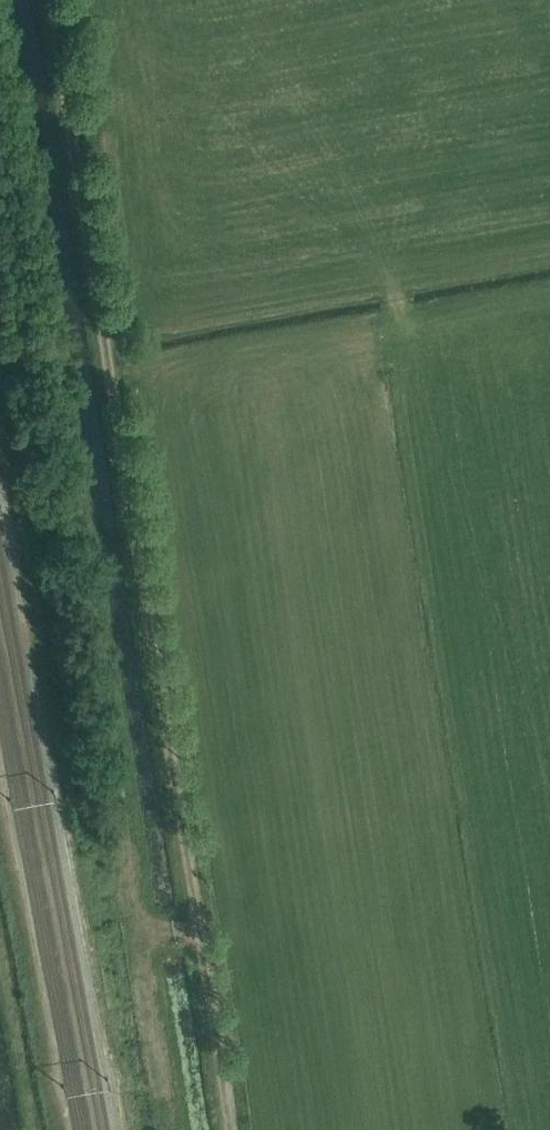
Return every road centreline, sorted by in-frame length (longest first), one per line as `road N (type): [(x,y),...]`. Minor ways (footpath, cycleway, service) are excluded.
road 1 (track): [(232,1129),(57,0)]
road 2 (track): [(198,935),(141,929),(0,44)]

